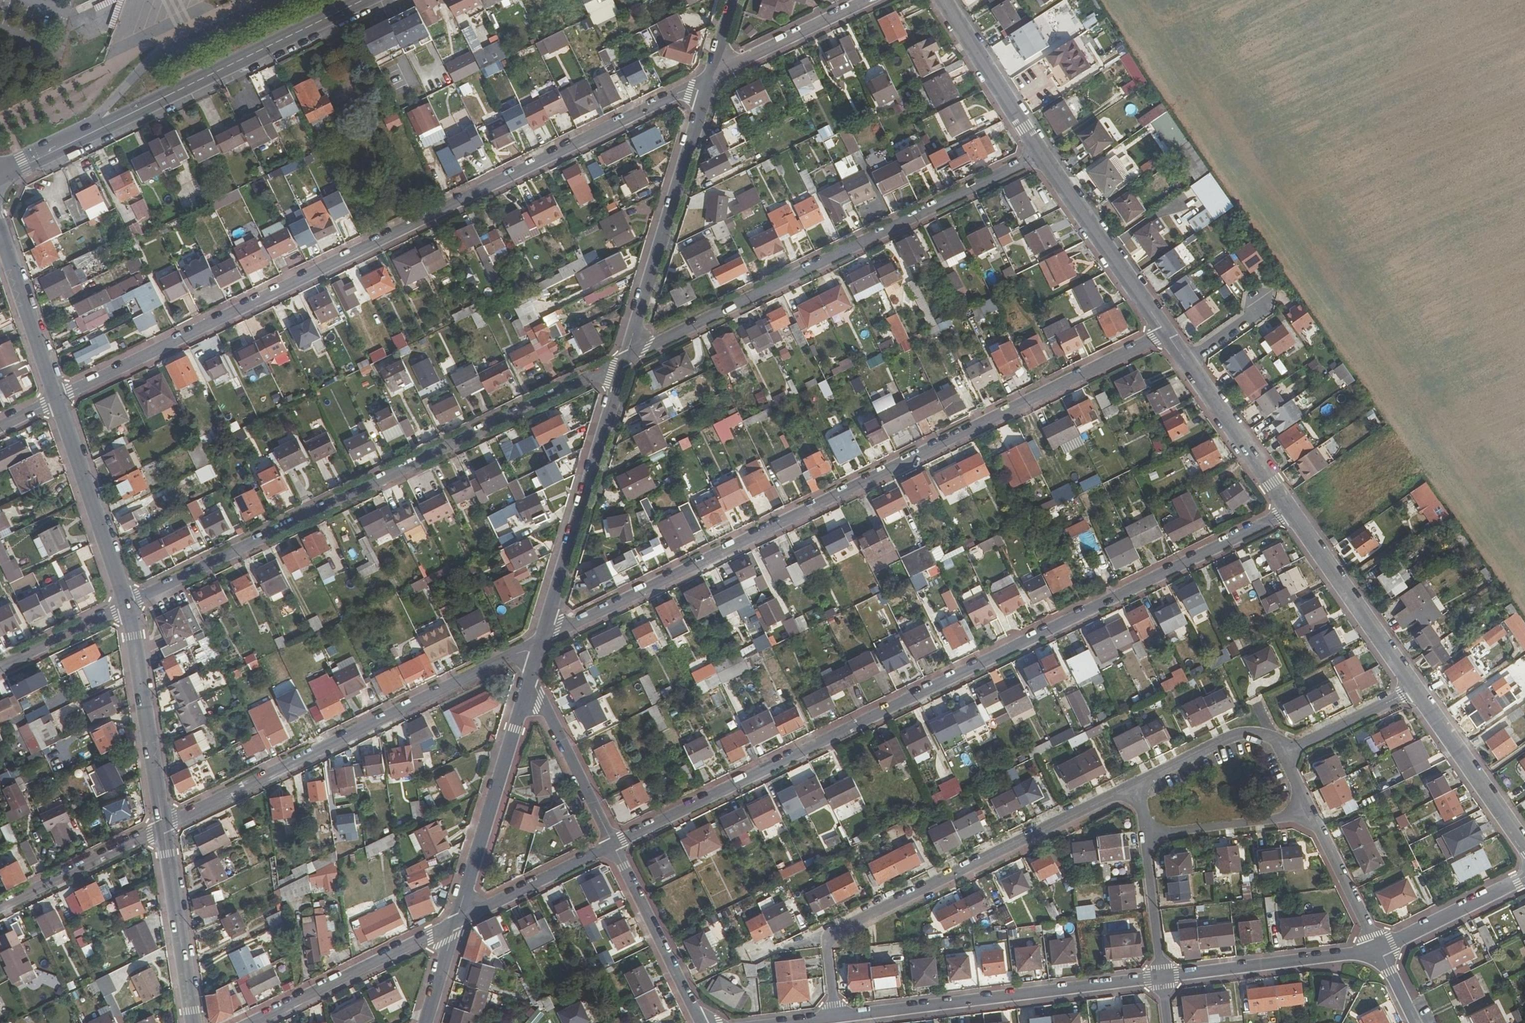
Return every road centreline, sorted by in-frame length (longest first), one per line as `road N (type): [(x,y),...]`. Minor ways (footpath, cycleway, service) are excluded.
road 1 (residential): [(613,844),(1289,510)]
road 2 (residential): [(713,73),(58,399)]
road 3 (residential): [(541,640),(1166,332)]
road 4 (residential): [(126,605),(626,358)]
road 5 (residential): [(1041,154),(626,358)]
road 6 (residential): [(836,1017),(827,949),(833,934),(1140,781)]
road 7 (residential): [(163,826),(541,640)]
road 8 (secondary): [(364,0),(0,175)]
road 9 (residential): [(836,1017),(1161,977)]
road 10 (residential): [(713,73),(626,358)]
road 11 (residential): [(626,358),(541,640)]
road 12 (residential): [(530,676),(455,922)]
road 13 (residential): [(253,1022),(455,922)]
road 14 (tertiary): [(126,605),(163,826)]
road 15 (residential): [(1161,977),(1380,950)]
road 16 (tertiary): [(1166,332),(1041,154)]
road 17 (tertiary): [(58,399),(126,605)]
road 18 (tertiary): [(1414,687),(1289,510)]
road 19 (tertiary): [(1289,510),(1166,332)]
road 20 (tertiary): [(163,826),(193,1022)]
road 21 (residential): [(613,844),(700,1022)]
road 22 (tertiary): [(1524,845),(1414,687)]
road 23 (residential): [(530,676),(613,844)]
road 24 (residential): [(0,907),(163,826)]
road 25 (tertiary): [(1041,154),(945,0)]
road 26 (residential): [(455,922),(613,844)]
road 27 (tertiary): [(0,233),(58,399)]
road 28 (residential): [(713,73),(866,0)]
road 29 (residential): [(1145,835),(1312,814)]
road 30 (residential): [(1380,950),(1524,877)]
road 31 (residential): [(1140,781),(1235,735),(1263,734),(1282,754)]
road 32 (residential): [(1312,814),(1380,950)]
road 33 (residential): [(1282,754),(1414,687)]
road 34 (residential): [(1161,977),(1145,835)]
road 35 (residential): [(0,668),(126,605)]

